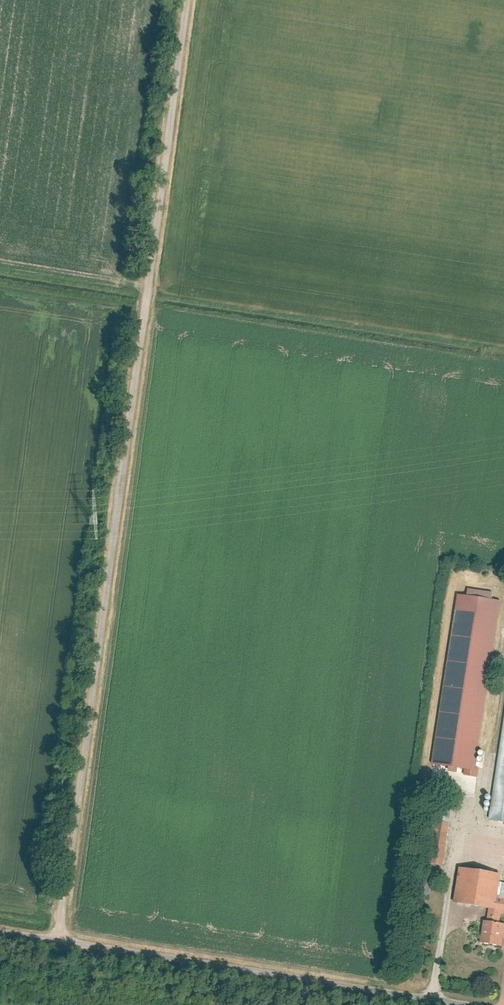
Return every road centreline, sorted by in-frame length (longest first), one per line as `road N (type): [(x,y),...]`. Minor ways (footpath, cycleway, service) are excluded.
road 1 (track): [(62,938),(191,0)]
road 2 (unclassified): [(481,1004),(0,928)]

